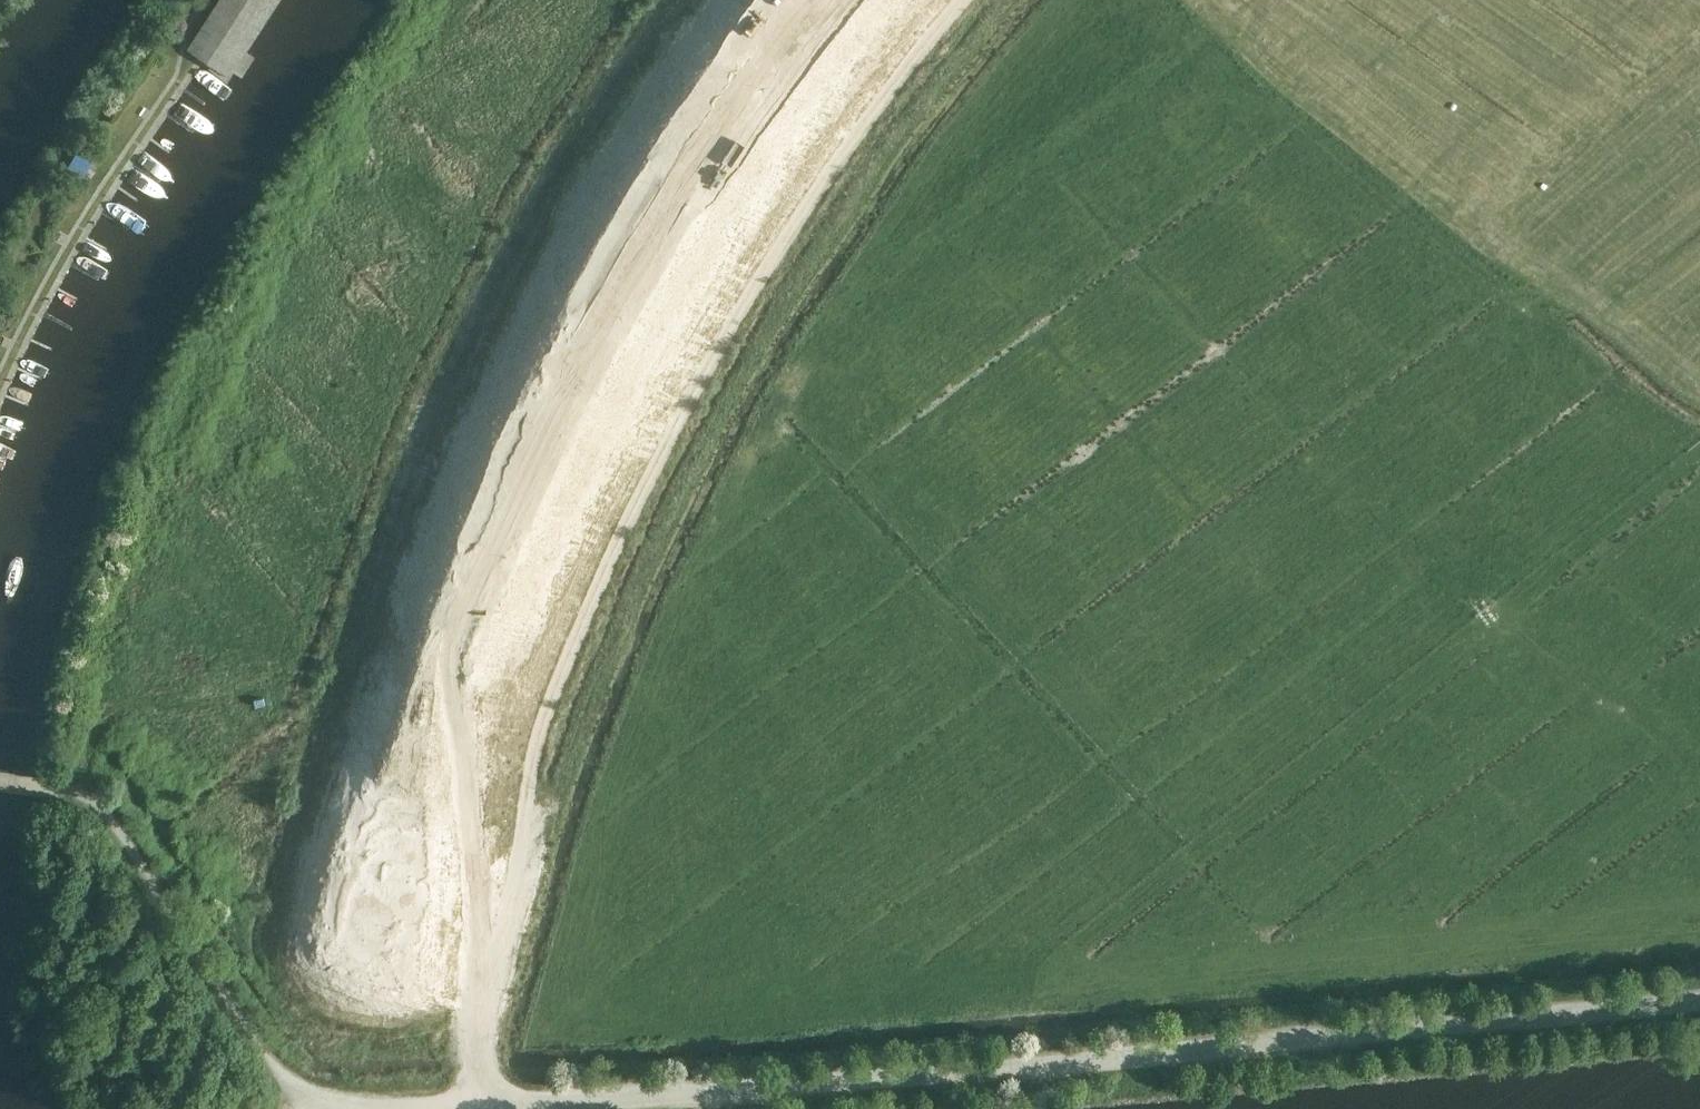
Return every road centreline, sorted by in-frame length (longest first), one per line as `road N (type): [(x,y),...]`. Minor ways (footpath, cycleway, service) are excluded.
road 1 (track): [(1699,999),(951,1074),(351,1108)]
road 2 (primary): [(830,0),(715,162),(635,294),(547,470),(455,712),(351,1108)]
road 3 (track): [(348,1108),(294,1086),(256,1046),(199,941),(120,828),(52,783)]

